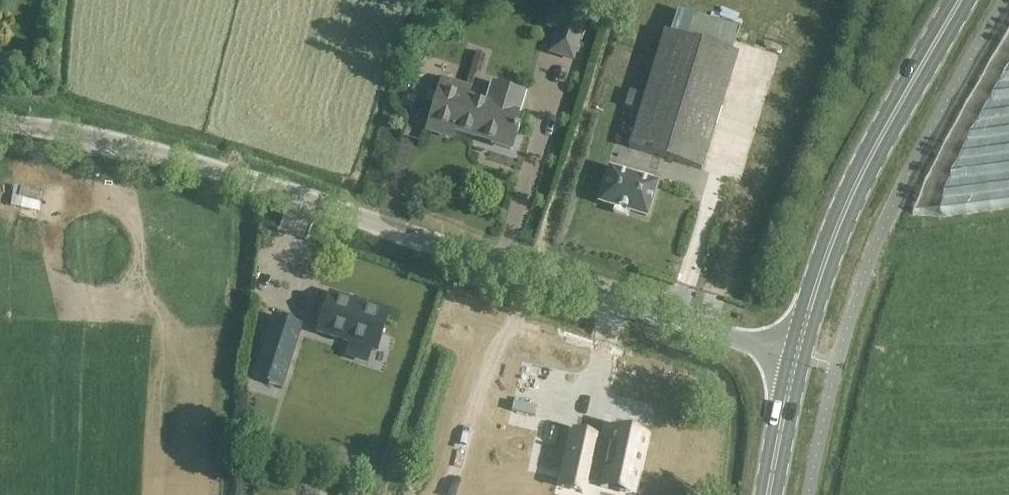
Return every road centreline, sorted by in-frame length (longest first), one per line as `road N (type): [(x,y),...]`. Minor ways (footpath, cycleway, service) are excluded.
road 1 (unclassified): [(0,120),(220,170),(797,358)]
road 2 (secondary): [(797,358),(841,221),(959,0)]
road 3 (secondary): [(769,494),(797,358)]

